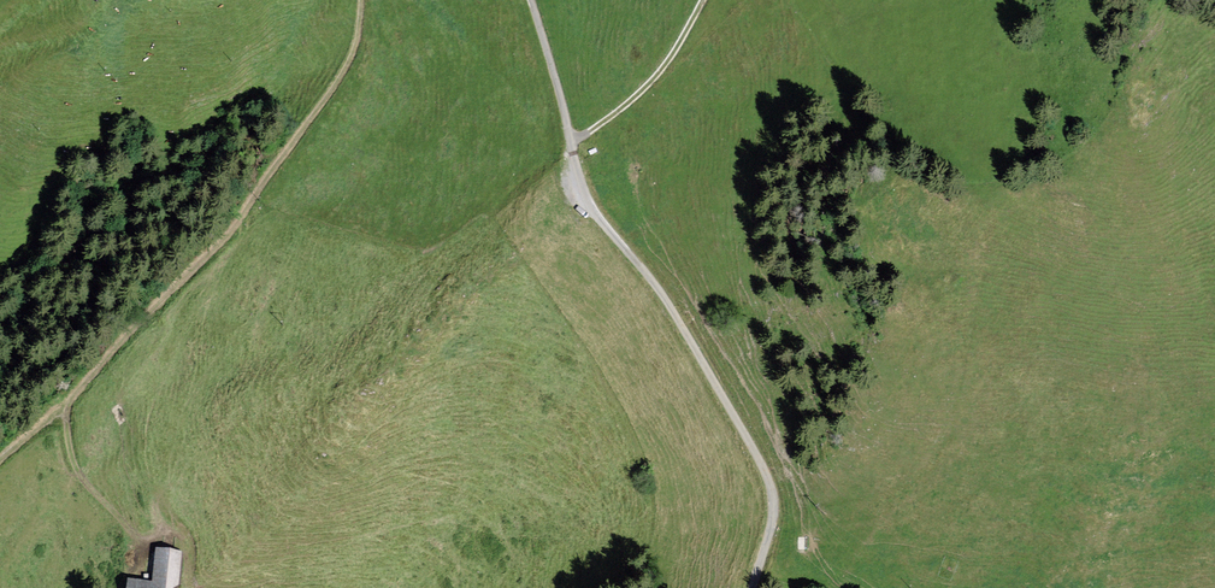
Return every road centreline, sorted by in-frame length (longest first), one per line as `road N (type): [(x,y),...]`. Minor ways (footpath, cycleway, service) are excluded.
road 1 (residential): [(753,587),(772,489),(664,295),(586,203),(532,0)]
road 2 (track): [(363,0),(348,65),(251,202),(176,286),(0,454)]
road 3 (track): [(572,139),(662,69),(700,0)]

